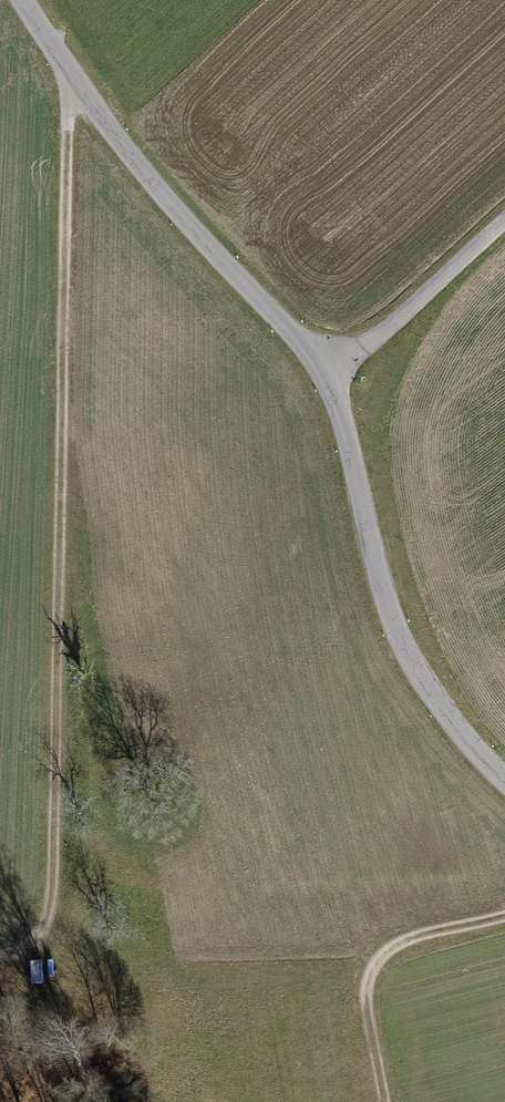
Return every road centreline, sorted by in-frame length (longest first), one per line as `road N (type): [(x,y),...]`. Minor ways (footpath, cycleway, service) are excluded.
road 1 (unclassified): [(22,0),(188,223),(331,377),(378,575),(408,658),(504,781)]
road 2 (track): [(67,66),(52,897),(36,940),(0,946)]
road 3 (track): [(504,910),(402,934),(375,966),(373,1005),(390,1101)]
road 4 (track): [(331,377),(504,219)]

